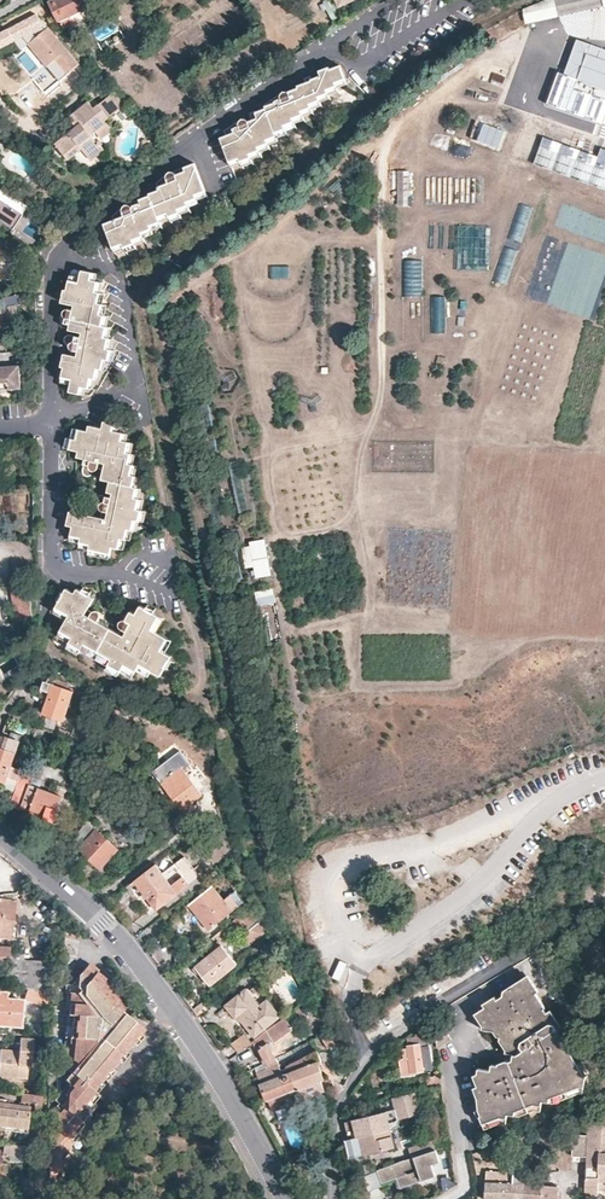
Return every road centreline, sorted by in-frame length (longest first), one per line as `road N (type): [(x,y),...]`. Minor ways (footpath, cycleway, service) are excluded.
road 1 (tertiary): [(283,1198),(215,1071),(127,950),(0,835)]
road 2 (residential): [(333,1198),(338,1116),(375,1053),(604,900)]

